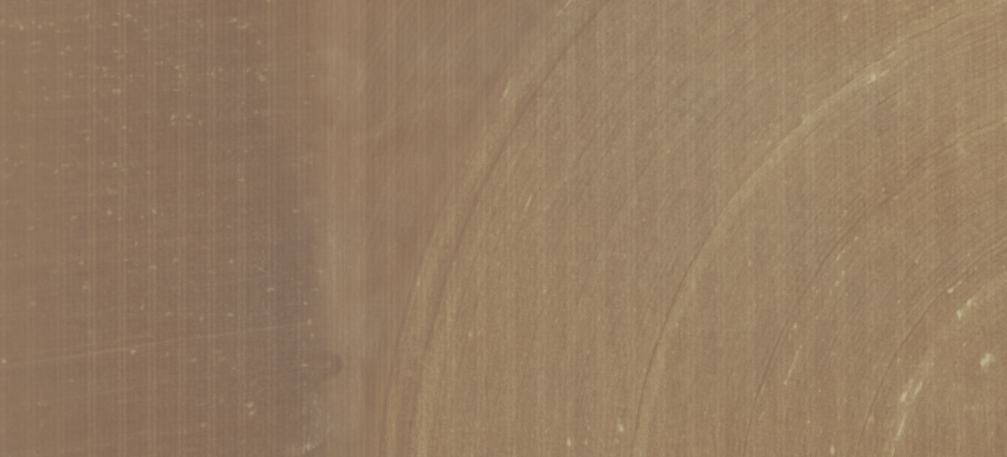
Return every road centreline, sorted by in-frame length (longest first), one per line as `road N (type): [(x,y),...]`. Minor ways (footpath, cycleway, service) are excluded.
road 1 (residential): [(252,0),(351,456)]

